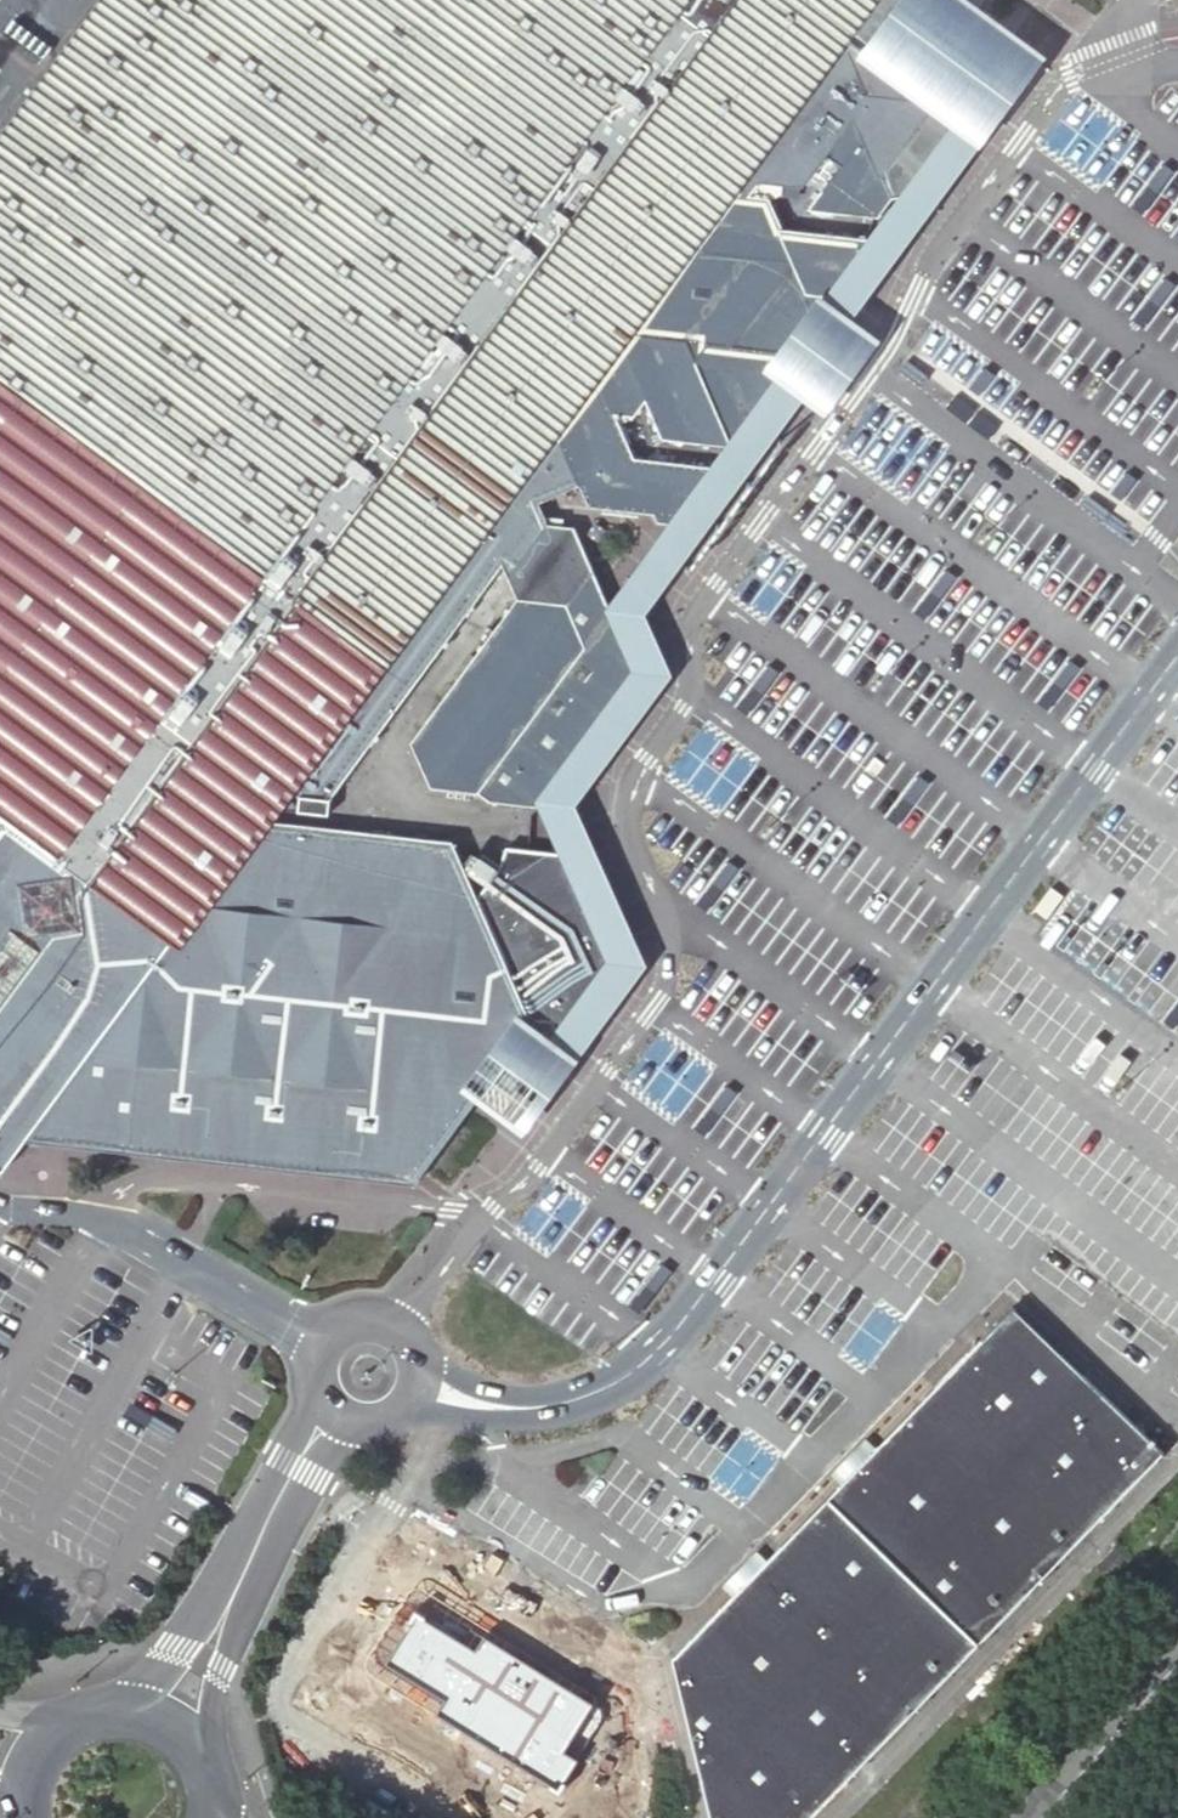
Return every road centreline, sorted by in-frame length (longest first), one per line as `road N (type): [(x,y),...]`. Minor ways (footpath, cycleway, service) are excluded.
road 1 (secondary): [(1177,1644),(1035,1817)]
road 2 (secondary): [(217,1811),(207,1763),(164,1719),(119,1707),(61,1724)]

